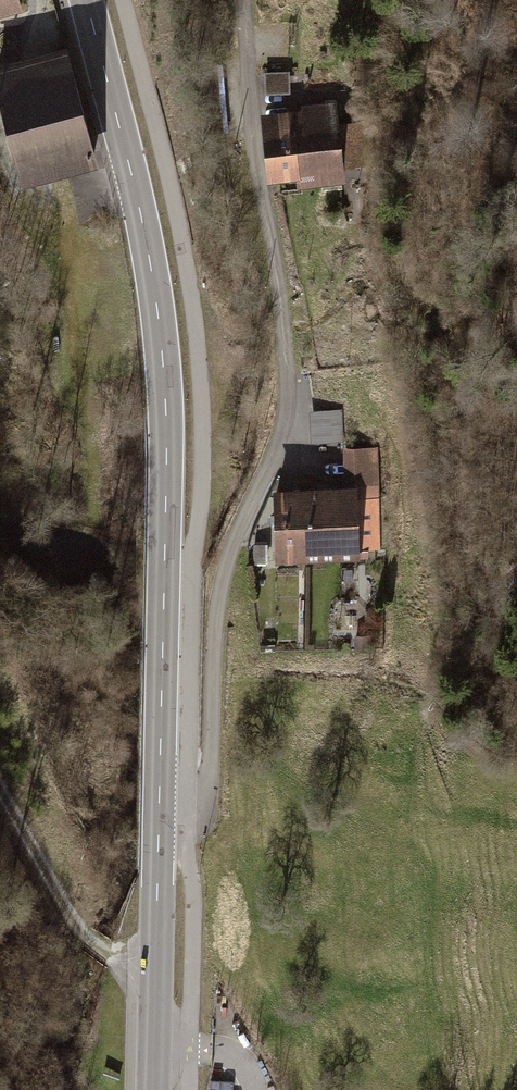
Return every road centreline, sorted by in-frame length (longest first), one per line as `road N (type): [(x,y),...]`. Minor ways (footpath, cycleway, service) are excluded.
road 1 (tertiary): [(160,822),(165,376),(133,167),(91,0)]
road 2 (residential): [(160,822),(188,820),(209,793),(216,619),(228,555),(284,425),(279,291),(247,89)]
road 3 (tertiary): [(153,1089),(160,822)]
road 4 (track): [(0,793),(84,941)]

